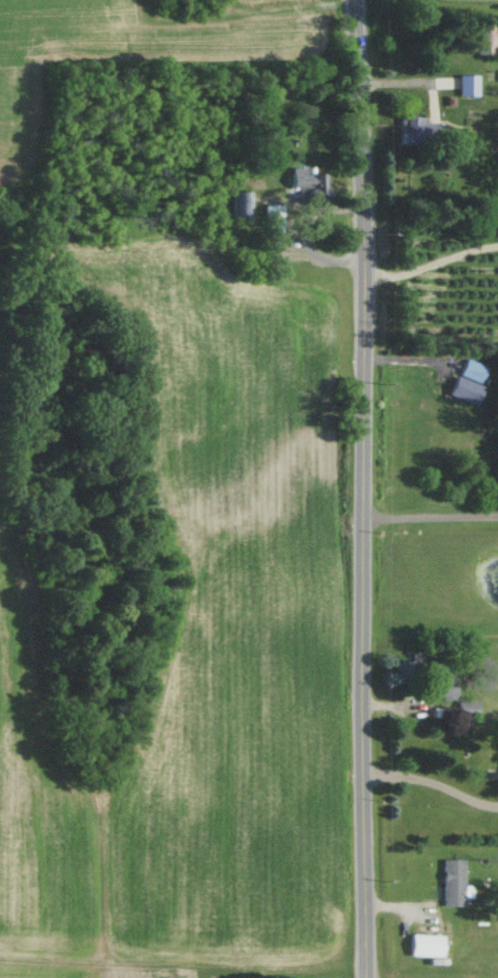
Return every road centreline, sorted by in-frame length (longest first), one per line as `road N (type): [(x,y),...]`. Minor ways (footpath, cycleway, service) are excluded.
road 1 (tertiary): [(359,977),(349,0)]

